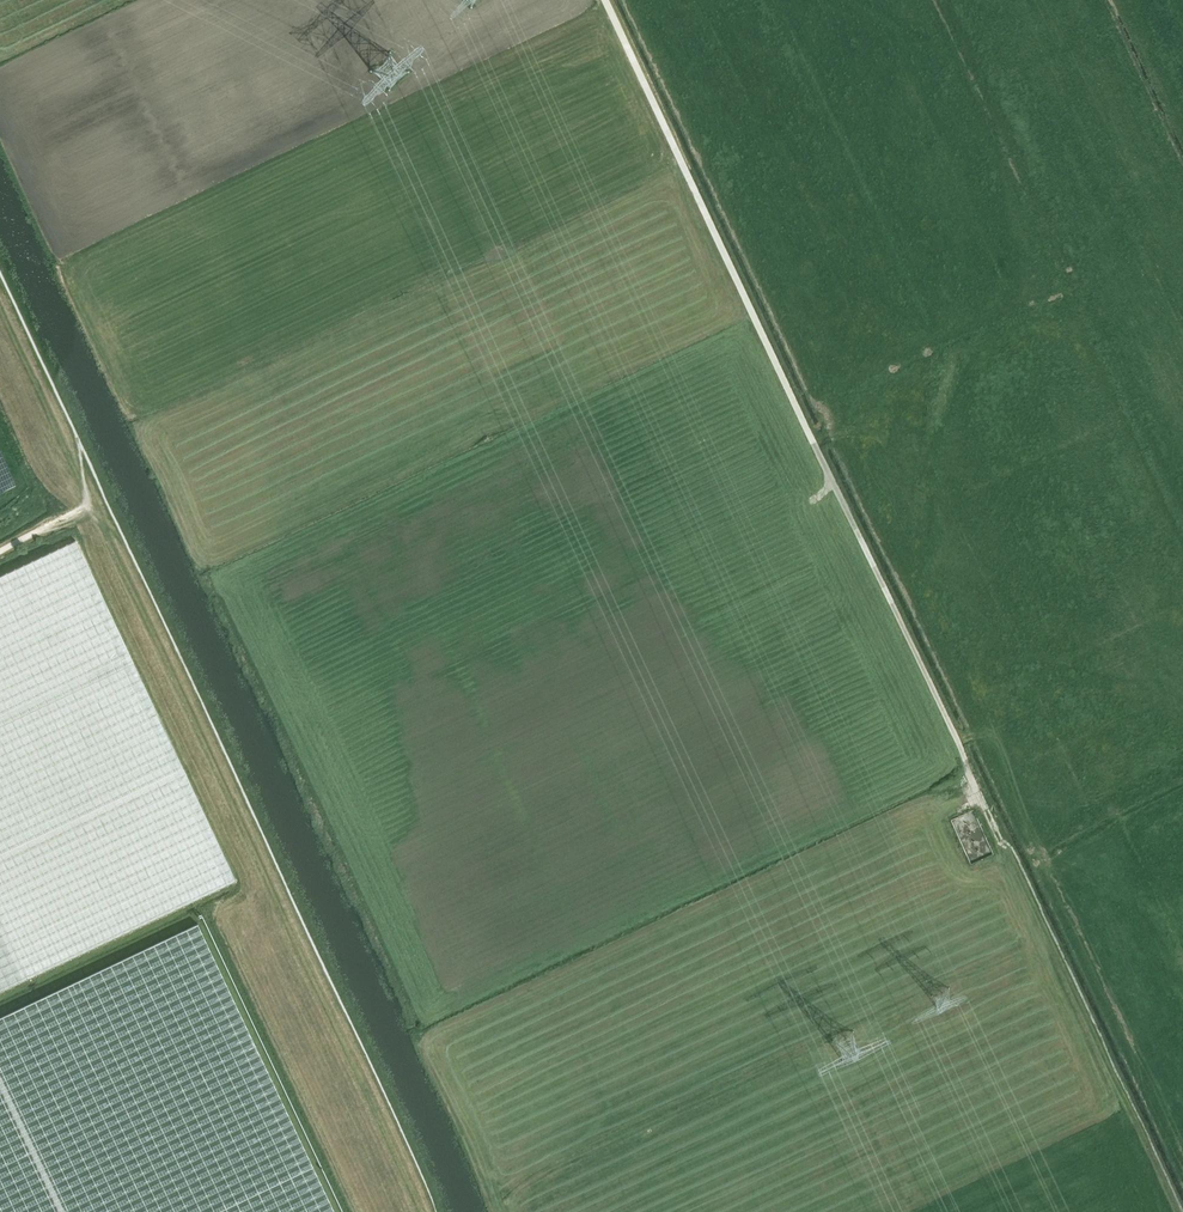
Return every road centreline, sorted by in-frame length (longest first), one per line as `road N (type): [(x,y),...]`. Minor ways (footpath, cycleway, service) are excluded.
road 1 (track): [(1173,1211),(605,0)]

